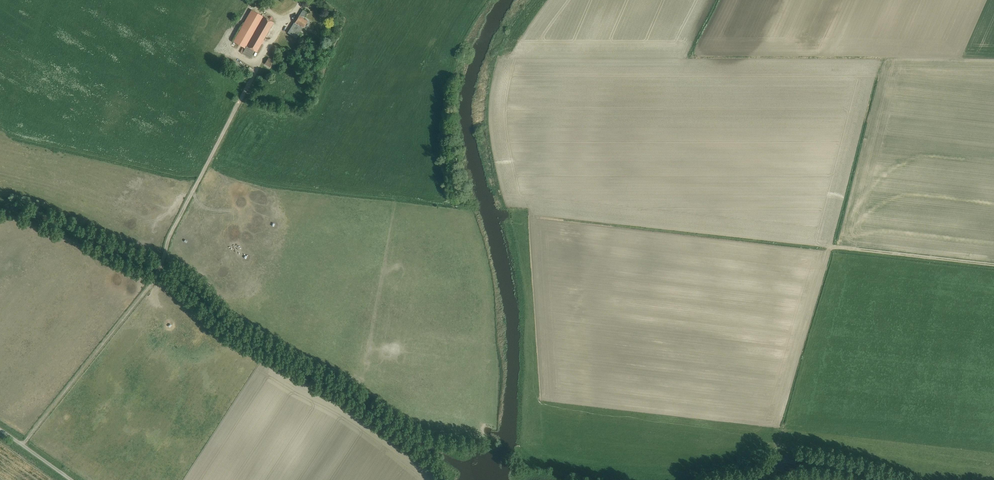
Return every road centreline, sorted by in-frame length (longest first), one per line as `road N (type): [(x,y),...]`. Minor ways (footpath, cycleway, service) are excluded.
road 1 (track): [(300,0),(169,234),(147,288),(22,445)]

